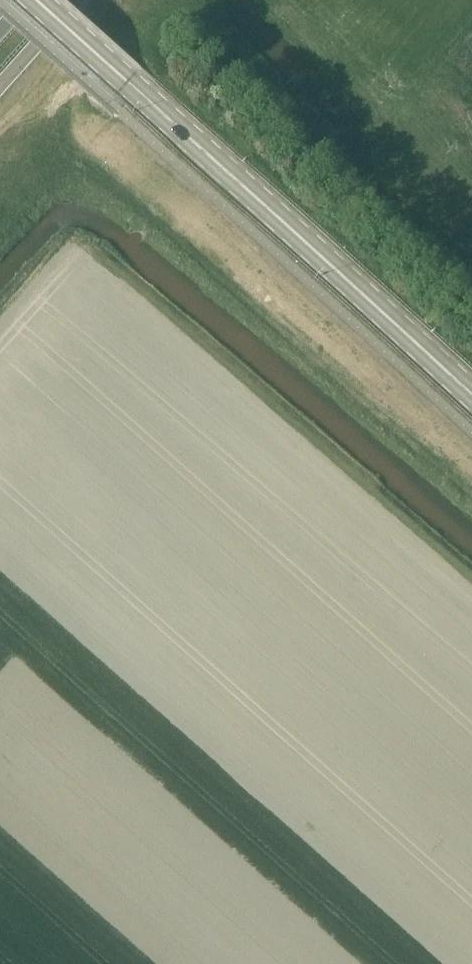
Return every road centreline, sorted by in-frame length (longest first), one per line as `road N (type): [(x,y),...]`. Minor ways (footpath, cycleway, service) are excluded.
road 1 (secondary): [(471,399),(36,0)]

